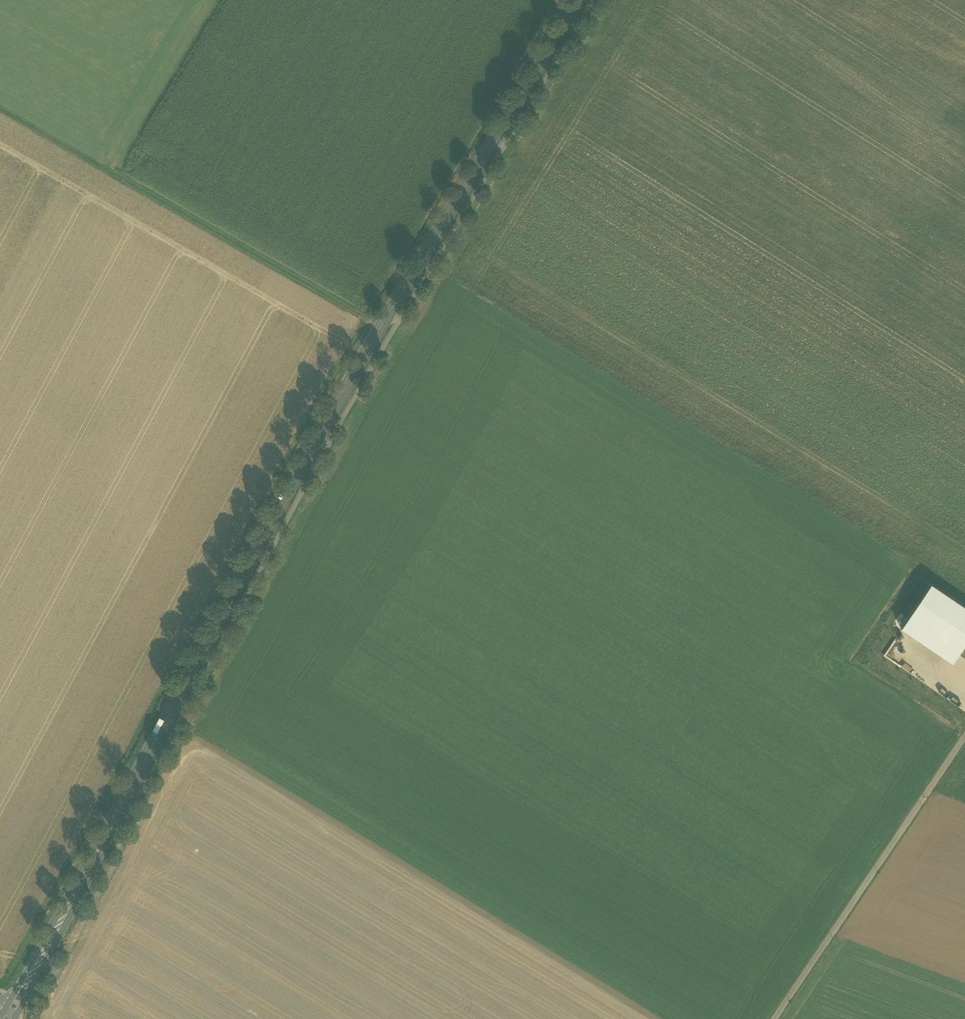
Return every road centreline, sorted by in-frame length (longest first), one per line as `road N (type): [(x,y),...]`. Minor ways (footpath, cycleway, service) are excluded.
road 1 (primary): [(582,0),(301,469),(8,1018)]
road 2 (track): [(380,330),(0,110)]
road 3 (track): [(775,1018),(964,738)]

